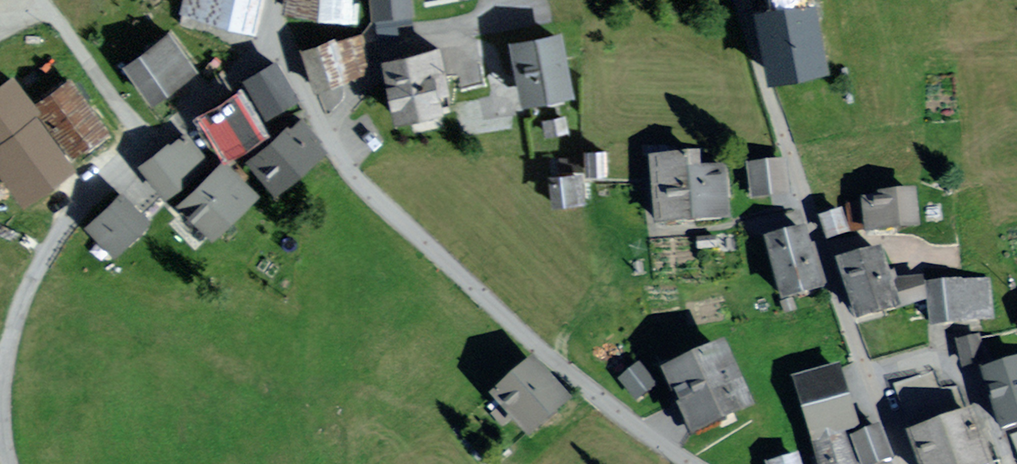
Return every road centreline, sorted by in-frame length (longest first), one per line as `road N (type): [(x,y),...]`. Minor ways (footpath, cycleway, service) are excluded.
road 1 (residential): [(274,43),(318,99),(353,172),(556,358),(698,463)]
road 2 (residential): [(10,463),(1,369),(17,308),(47,246),(91,194),(274,43)]
road 3 (residential): [(744,0),(805,204),(901,463)]

